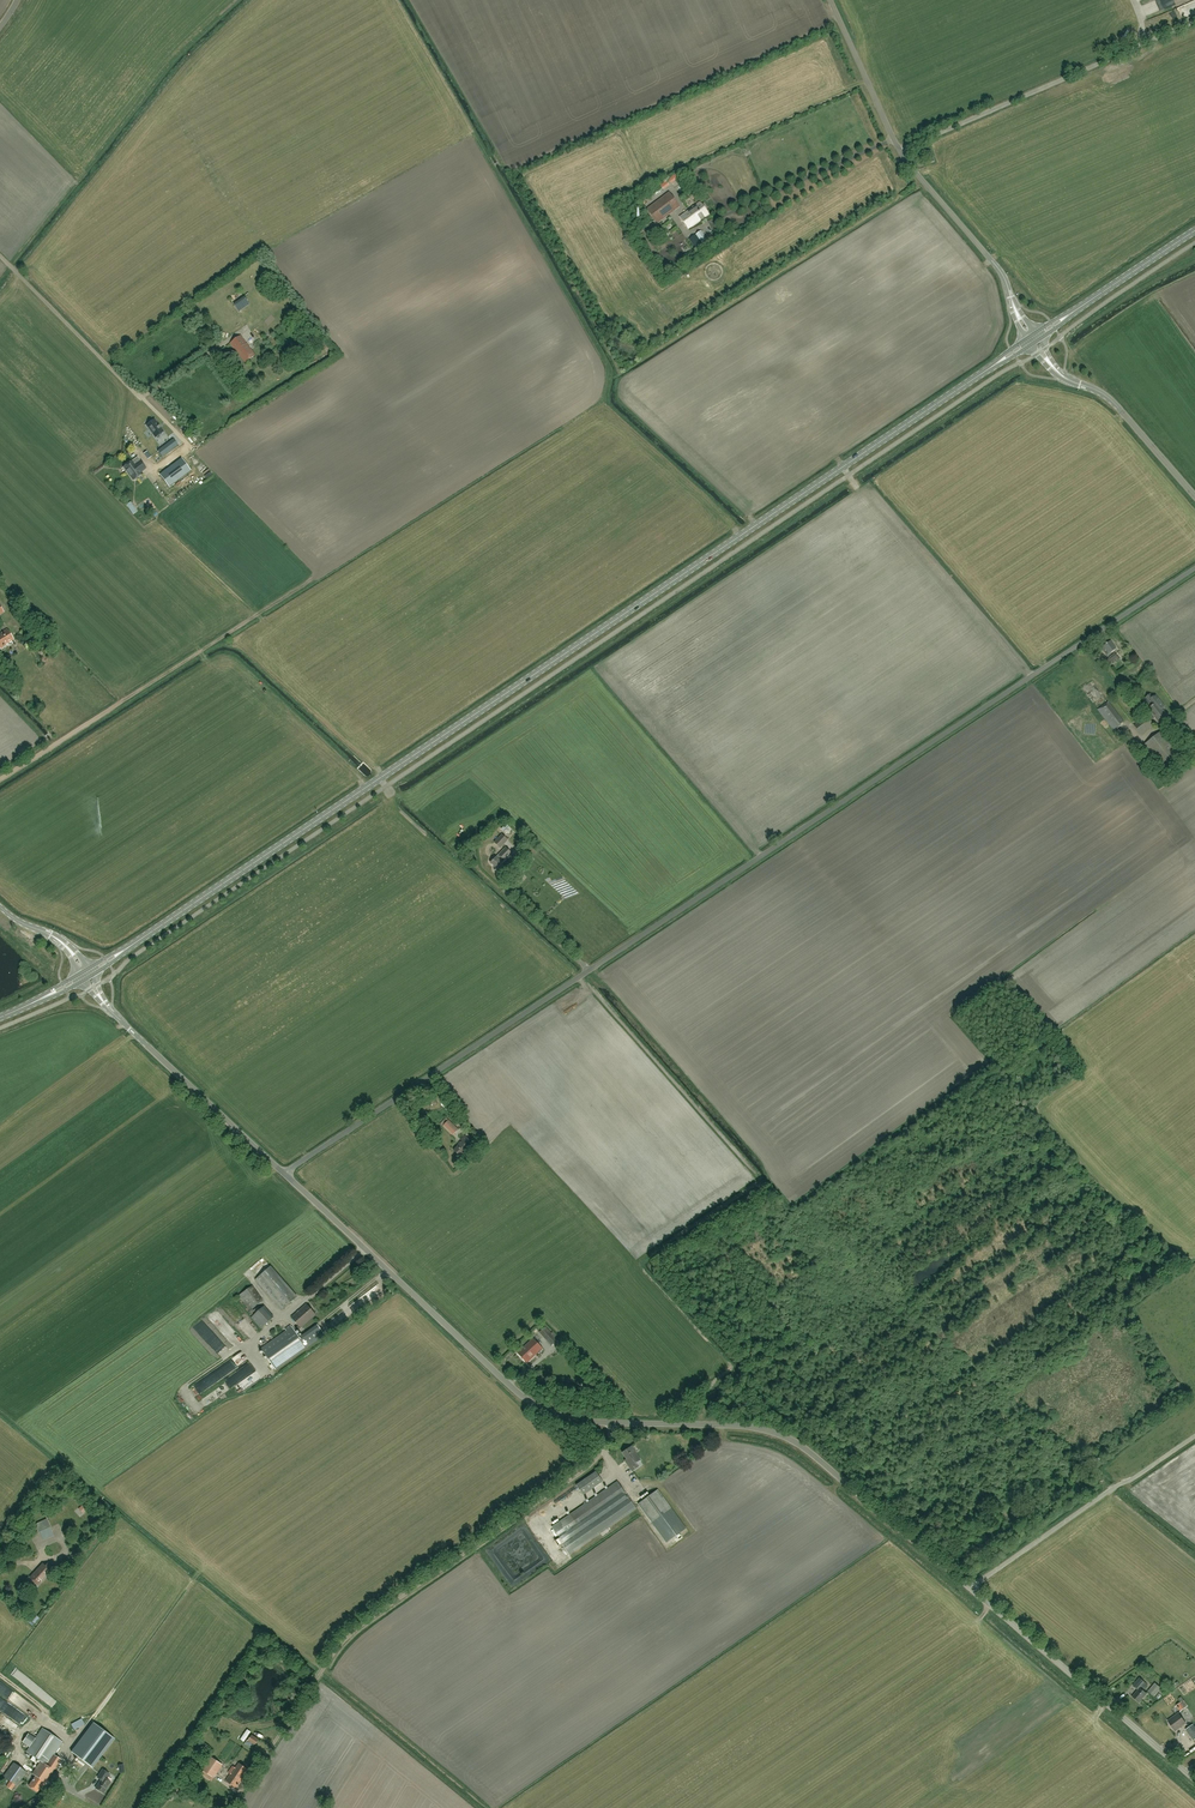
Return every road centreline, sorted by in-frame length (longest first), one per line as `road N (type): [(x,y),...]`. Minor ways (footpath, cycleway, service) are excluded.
road 1 (unclassified): [(1194,1779),(797,1443),(747,1426),(586,1422),(549,1412),(495,1372),(285,1174)]
road 2 (unclassified): [(285,1174),(1194,563)]
road 3 (secondary): [(991,368),(130,945)]
road 4 (unclassified): [(1010,297),(1002,275),(900,151),(831,0)]
road 5 (track): [(0,779),(259,615)]
road 6 (unclassified): [(285,1174),(113,1012)]
road 7 (unclassified): [(1194,497),(1108,398),(1074,383)]
road 8 (secondary): [(1194,232),(1077,310)]

